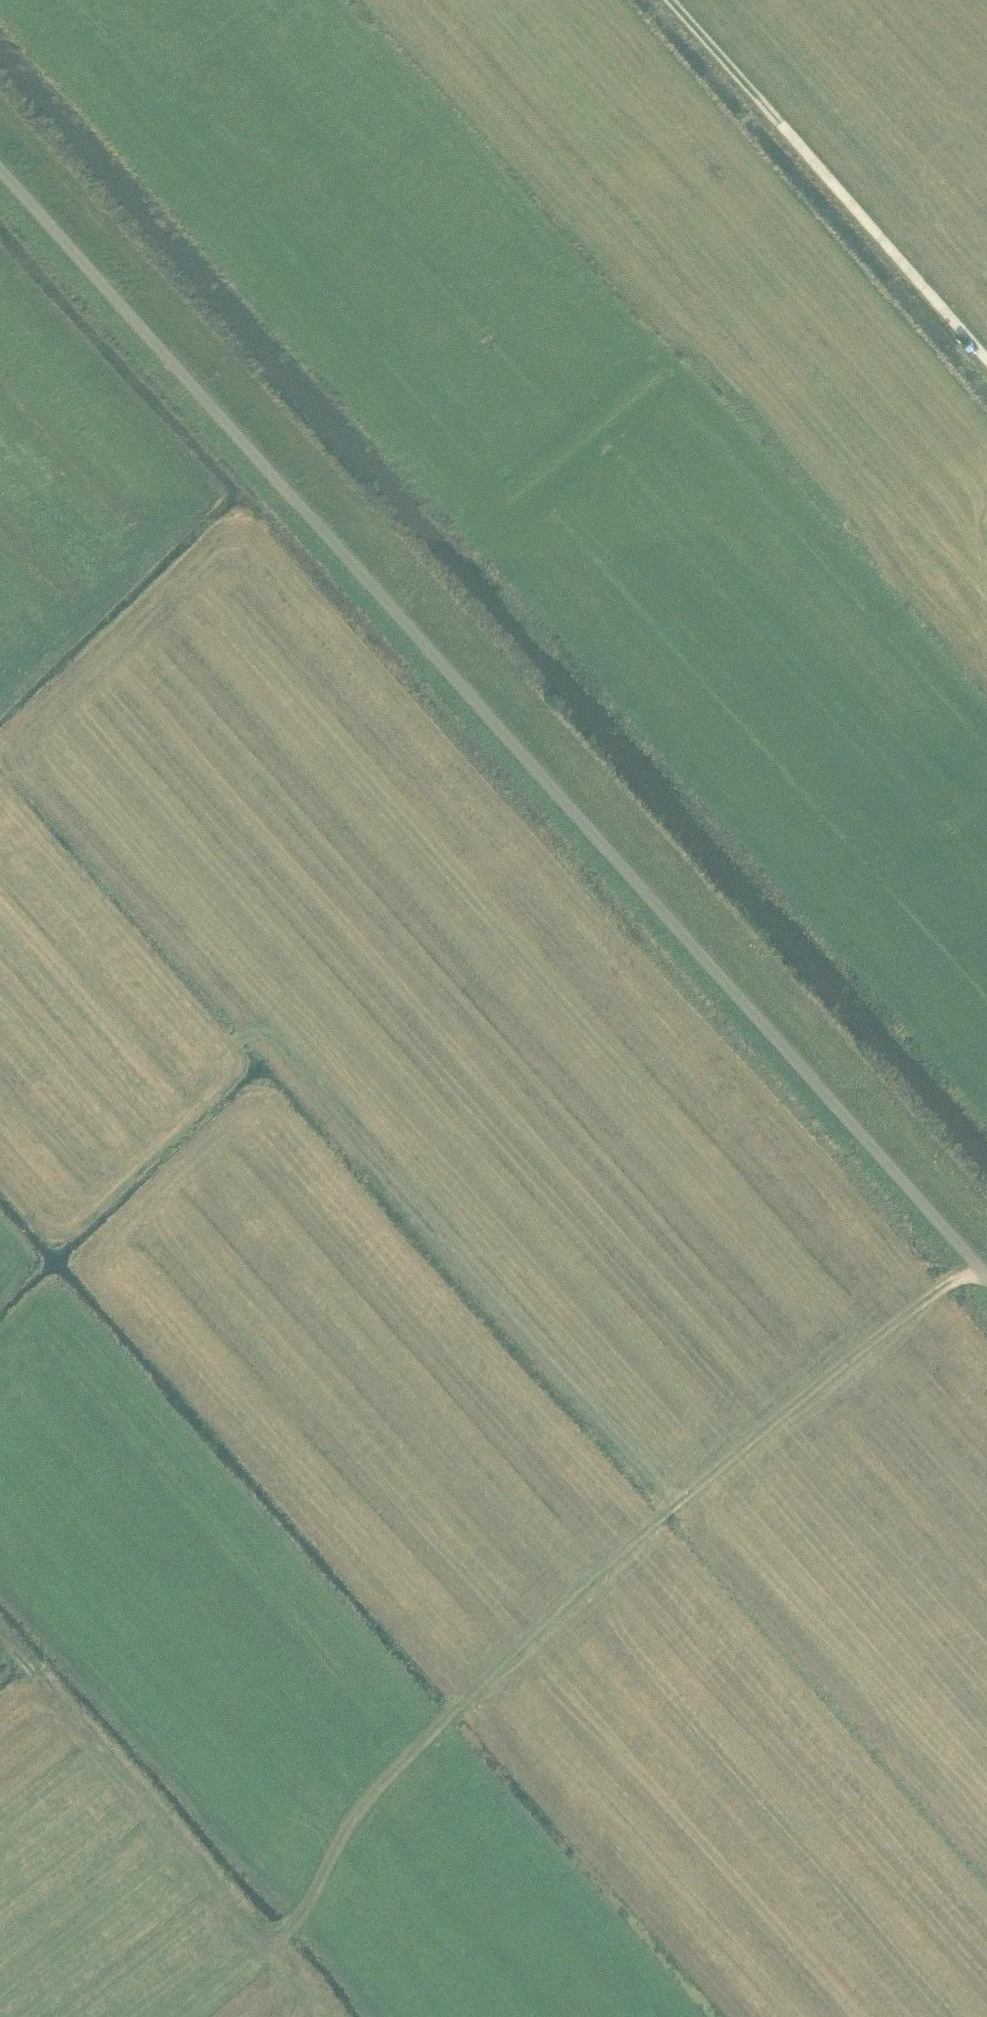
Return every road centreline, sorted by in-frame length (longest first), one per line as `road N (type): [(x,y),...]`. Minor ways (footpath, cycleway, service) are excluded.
road 1 (unclassified): [(986,1280),(0,169)]
road 2 (track): [(281,1940),(307,1912),(349,1822),(453,1710),(709,1480),(932,1295),(981,1274)]
road 3 (track): [(675,0),(986,356)]
road 4 (track): [(0,1634),(256,1935),(281,1940)]

